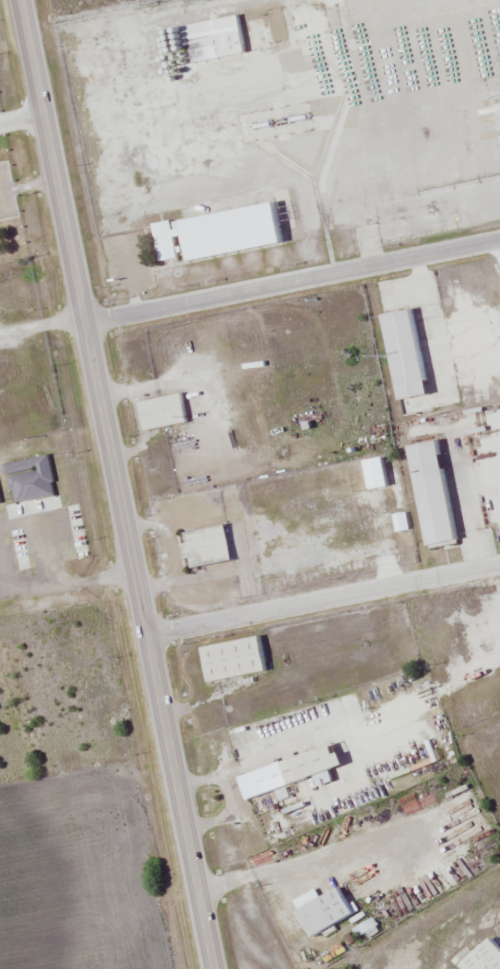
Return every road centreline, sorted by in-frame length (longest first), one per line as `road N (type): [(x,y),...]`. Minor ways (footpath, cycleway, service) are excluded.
road 1 (secondary): [(21,0),(214,968)]
road 2 (residential): [(499,239),(86,322)]
road 3 (residential): [(147,634),(499,563)]

